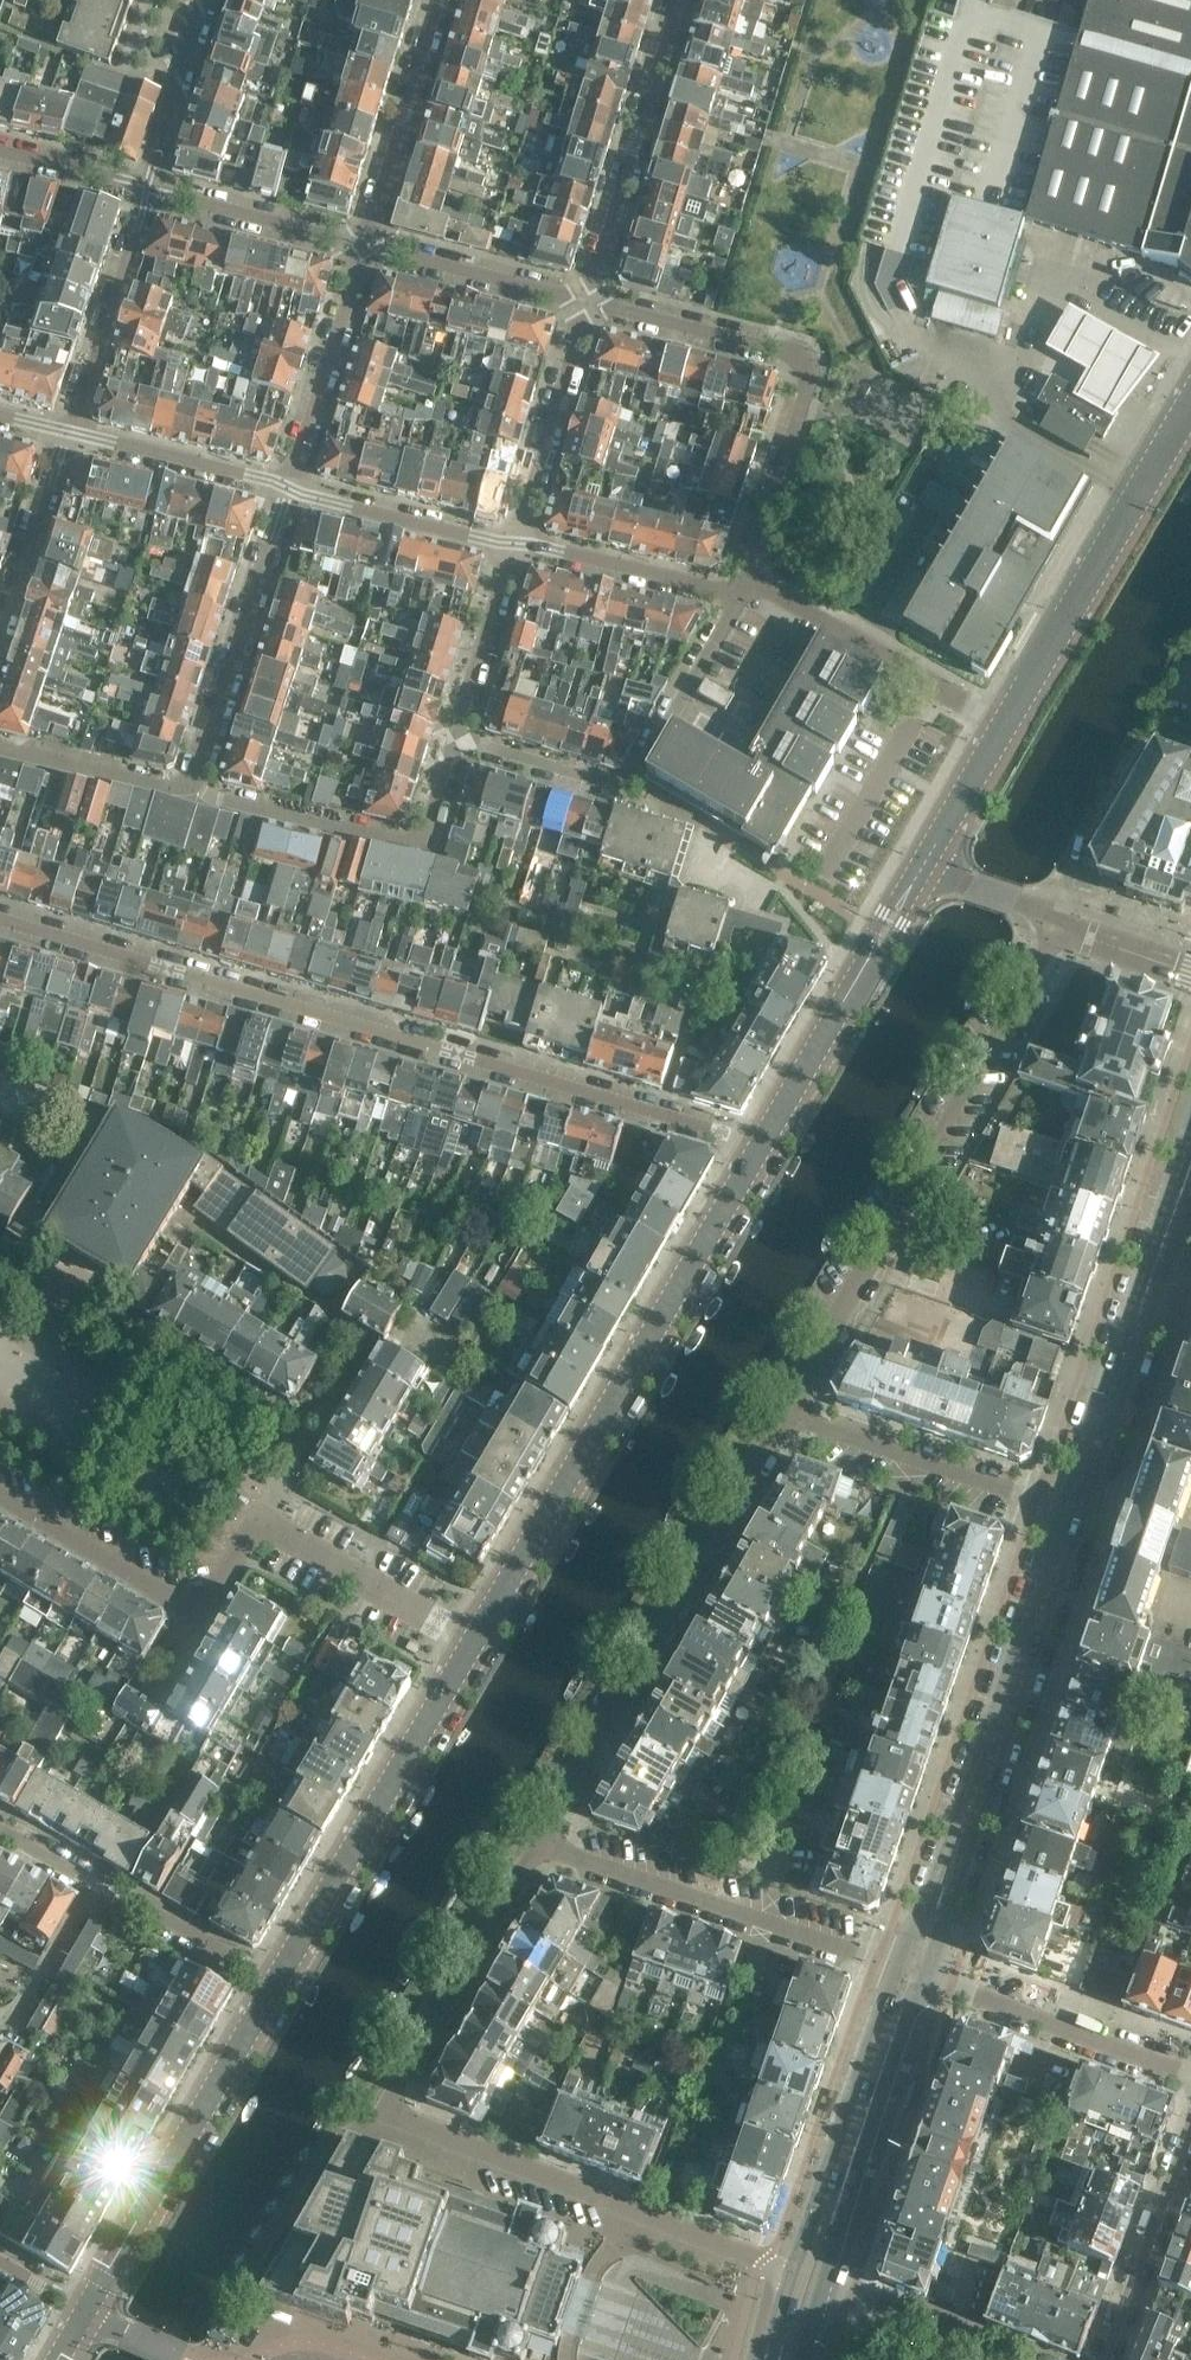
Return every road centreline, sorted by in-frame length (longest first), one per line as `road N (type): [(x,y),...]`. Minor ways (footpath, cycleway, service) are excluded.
road 1 (residential): [(759,1148),(0,918)]
road 2 (residential): [(538,1841),(382,2116),(767,2258),(811,2284)]
road 3 (secondary): [(473,1643),(759,1148)]
road 4 (residential): [(787,1415),(1063,919)]
road 5 (residential): [(538,1841),(787,1415)]
road 6 (secondary): [(915,1969),(1076,1508)]
road 7 (residential): [(757,582),(751,543),(806,388),(804,361),(793,351),(587,300)]
road 8 (residential): [(454,735),(628,789),(737,594)]
road 9 (residential): [(915,1969),(538,1841)]
road 10 (secondary): [(276,1981),(473,1643)]
road 11 (secondary): [(85,2310),(276,1981)]
road 12 (secondary): [(1001,723),(1190,401)]
road 13 (residential): [(190,782),(223,800),(421,846),(454,735)]
road 14 (secondary): [(1076,1508),(1190,1174)]
road 15 (residential): [(256,1519),(200,1614),(0,1494)]
road 16 (residential): [(294,1445),(0,1270)]
road 17 (secondary): [(759,1148),(923,859)]
road 18 (secondary): [(811,2284),(915,1969)]
road 19 (residential): [(587,300),(677,0)]
road 20 (residential): [(190,782),(287,486)]
road 21 (residential): [(1076,1508),(787,1415)]
road 22 (residential): [(1190,2067),(915,1969)]
road 23 (residential): [(1001,723),(757,582)]
road 24 (residential): [(147,185),(68,432)]
road 25 (residential): [(364,244),(438,0)]
road 26 (residential): [(513,543),(587,300)]
road 27 (residential): [(287,486),(364,244)]
road 28 (residential): [(473,1643),(256,1519)]
road 29 (residential): [(1190,2126),(1104,2359)]
road 30 (residential): [(287,486),(513,543)]
road 31 (residential): [(587,300),(364,244)]
road 32 (residential): [(513,543),(737,594)]
road 33 (residential): [(68,432),(287,486)]
road 34 (residential): [(364,244),(147,185)]
road 35 (residential): [(811,2284),(1013,2359)]
road 36 (residential): [(68,432),(0,631)]
road 37 (residential): [(96,1884),(276,1981)]
road 38 (residential): [(454,735),(513,543)]
road 39 (residential): [(0,748),(157,786),(190,782)]
road 40 (residential): [(204,0),(147,185)]
road 41 (residential): [(0,2023),(7,2026),(96,1884)]
road 42 (secondary): [(923,859),(1001,723)]
road 43 (residential): [(923,859),(1063,919)]
road 44 (residential): [(147,185),(0,149)]
road 45 (residential): [(1063,919),(1190,972)]
road 46 (residential): [(294,1445),(363,1335)]

